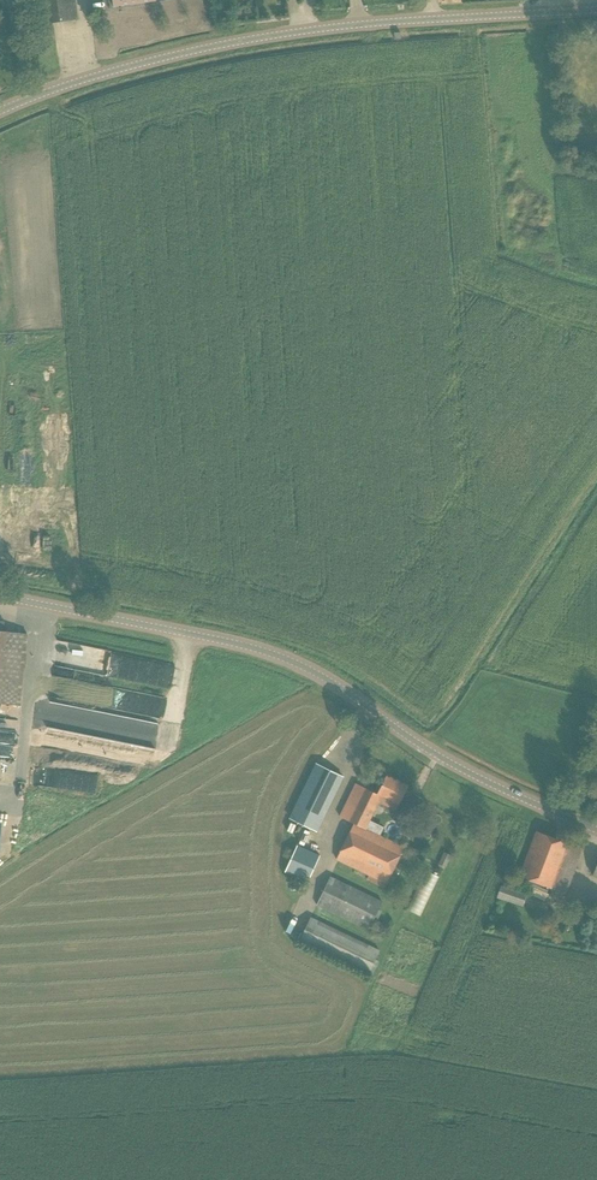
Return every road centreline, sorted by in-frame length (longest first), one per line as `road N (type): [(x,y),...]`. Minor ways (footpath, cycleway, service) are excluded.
road 1 (secondary): [(596,829),(437,755),(293,662),(0,596)]
road 2 (tertiary): [(0,112),(90,78),(241,41),(596,9)]

